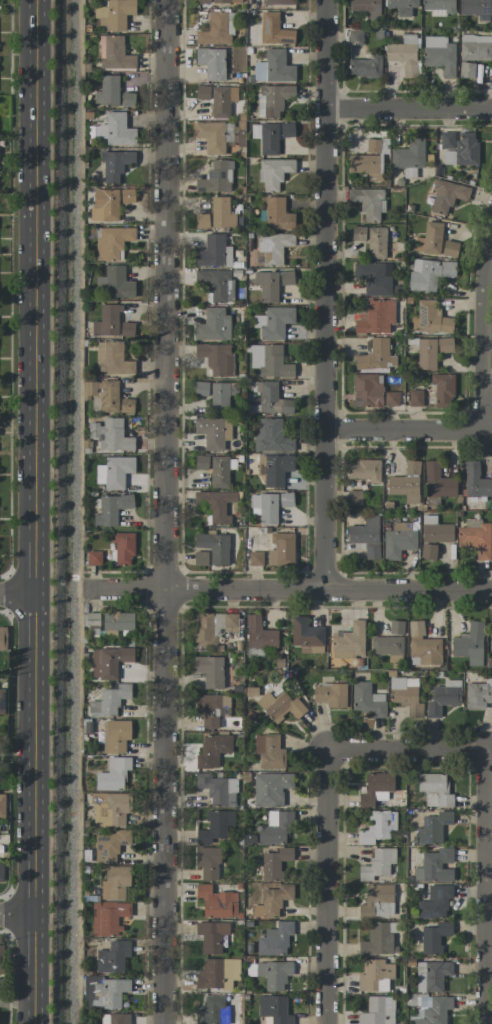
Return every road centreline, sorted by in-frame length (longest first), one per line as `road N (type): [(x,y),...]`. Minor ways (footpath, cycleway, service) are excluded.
road 1 (tertiary): [(37,0),(34,1023)]
road 2 (residential): [(167,0),(164,1023)]
road 3 (residential): [(327,0),(325,591)]
road 4 (residential): [(491,592),(89,590)]
road 5 (residential): [(325,749),(326,1023)]
road 6 (residential): [(484,749),(485,1023)]
road 7 (residential): [(491,239),(481,431)]
road 8 (residential): [(491,110),(326,108)]
road 9 (residential): [(484,749),(325,749)]
road 10 (residential): [(481,431),(325,430)]

